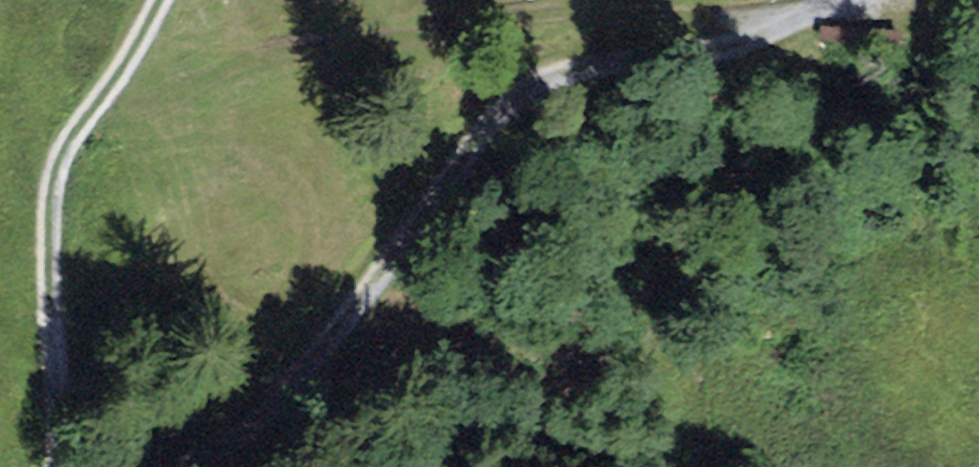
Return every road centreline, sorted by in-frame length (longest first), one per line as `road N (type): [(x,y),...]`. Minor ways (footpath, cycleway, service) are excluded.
road 1 (track): [(187,466),(223,450),(267,411),(326,344),(467,146),(510,104),(551,76),(716,46),(835,0)]
road 2 (track): [(789,23),(559,11),(318,43),(150,96),(63,145)]
road 3 (track): [(158,0),(121,69),(63,145),(50,190),(56,466)]

